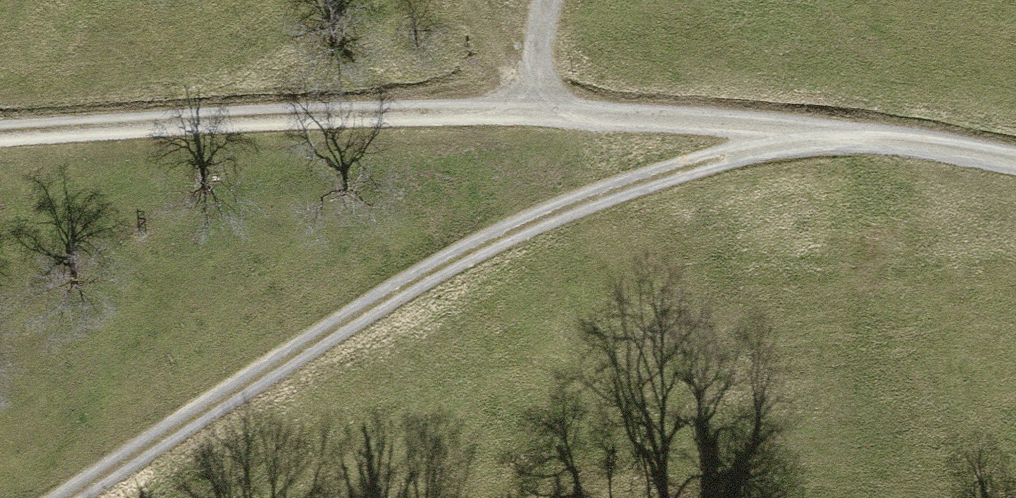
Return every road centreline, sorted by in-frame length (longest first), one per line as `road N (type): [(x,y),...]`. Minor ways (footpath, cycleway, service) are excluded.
road 1 (track): [(807,130),(647,178),(492,240),(339,324),(63,497)]
road 2 (track): [(531,113),(153,115),(0,126)]
road 3 (track): [(807,130),(531,113)]
road 4 (track): [(1015,160),(807,130)]

